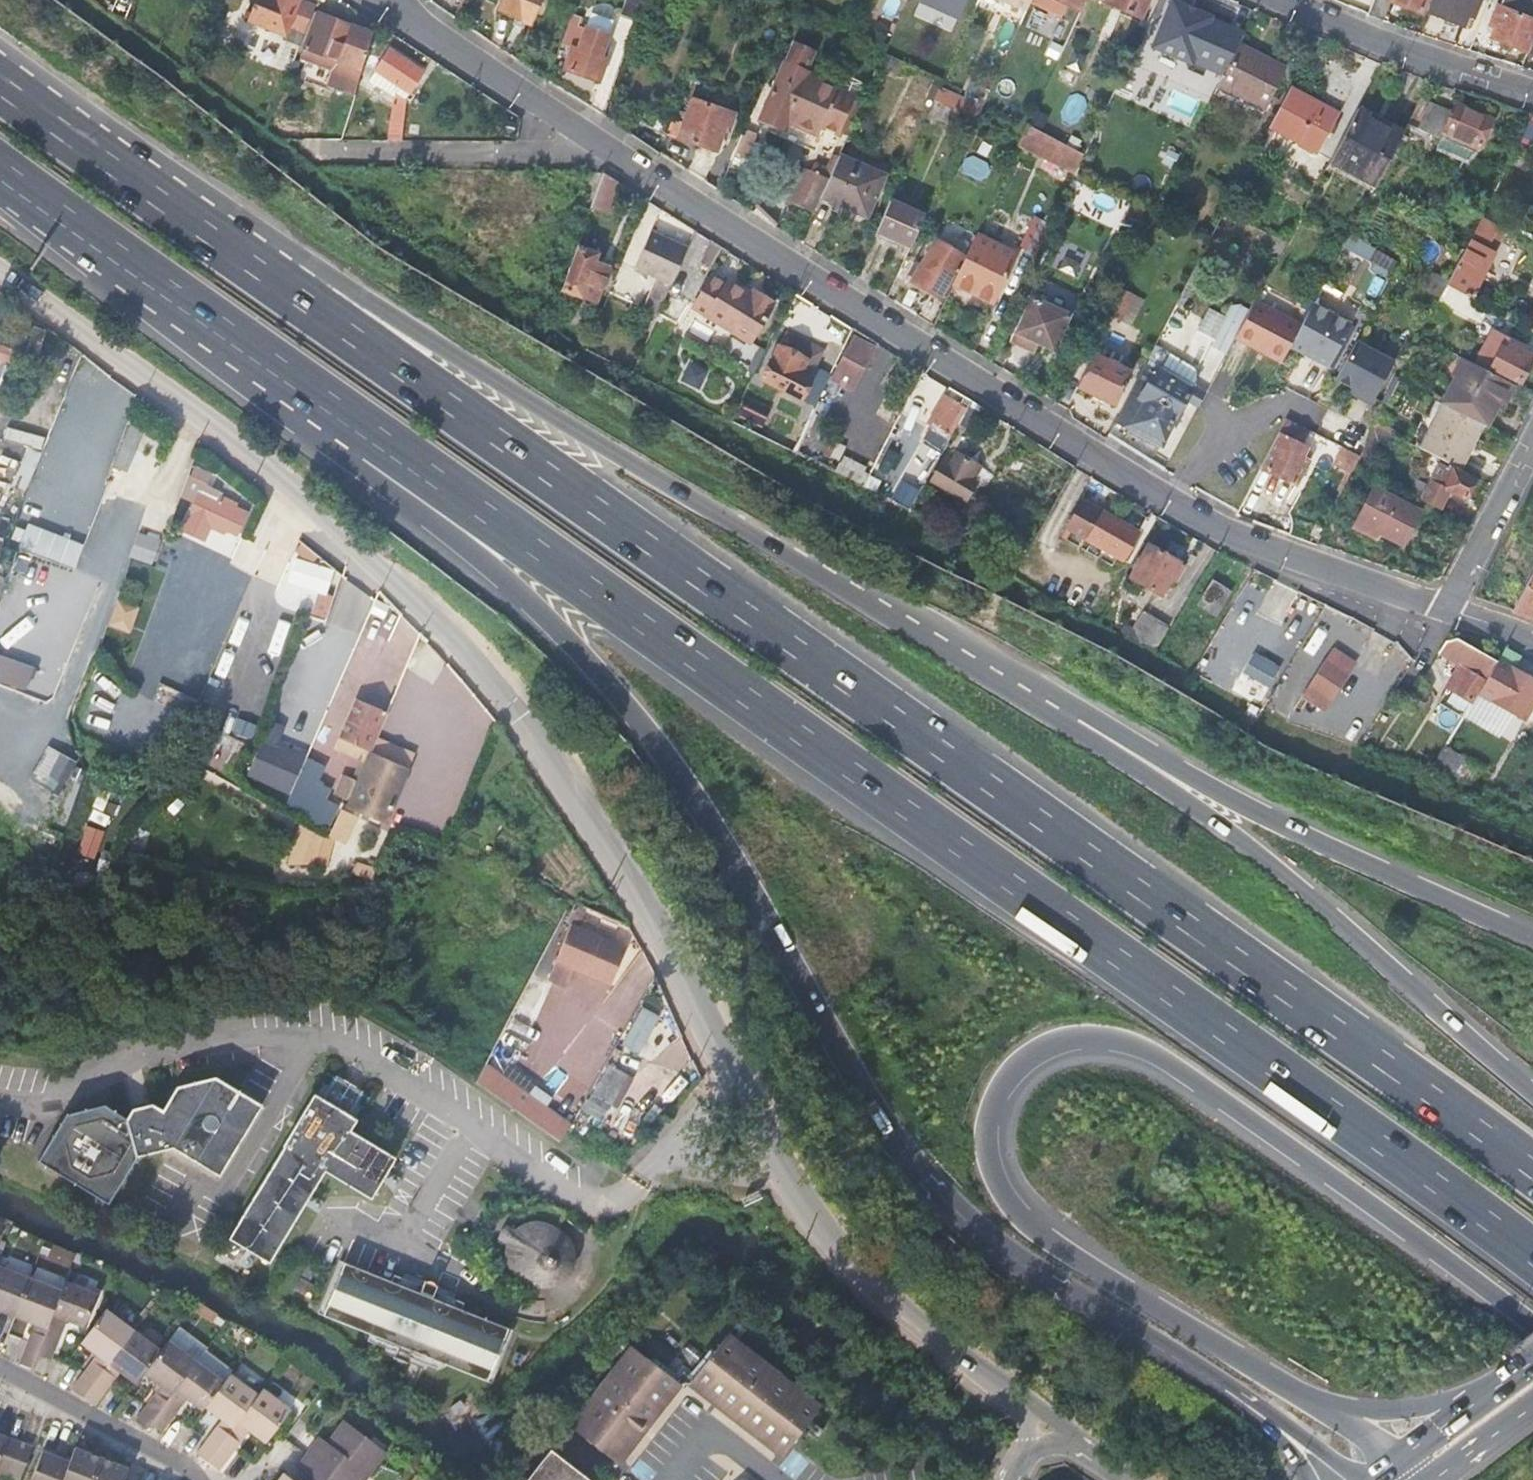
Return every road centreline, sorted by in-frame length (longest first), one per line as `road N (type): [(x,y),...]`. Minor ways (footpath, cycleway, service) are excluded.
road 1 (unclassified): [(0,274),(268,463),(483,668),(650,919),(729,1081),(795,1187),(882,1293),(1022,1399)]
road 2 (motorway): [(1532,1170),(305,295)]
road 3 (motorway): [(359,425),(1382,1144),(1532,1260)]
road 4 (motorway): [(359,425),(352,465),(572,644),(639,719),(742,871),(874,1109),(952,1207),(1052,1283),(1272,1420)]
road 5 (motorway): [(1322,1405),(1055,1241),(1014,1202),(994,1165),(991,1138),(1002,1096),(1020,1069),(1082,1042),(1152,1056),(1532,1327)]
road 6 (residential): [(581,134),(1224,535),(1447,609)]
road 7 (motorway): [(977,661),(432,343),(305,295)]
road 8 (motorway): [(1532,1091),(1233,834),(977,661)]
road 9 (motorway): [(1532,936),(1198,781),(977,661)]
road 10 (motorway): [(0,173),(359,425)]
road 11 (motorway): [(305,295),(0,83)]
road 12 (residential): [(581,134),(543,158),(277,155)]
road 13 (residential): [(1280,0),(1532,94)]
road 14 (residential): [(379,1),(581,134)]
road 15 (residential): [(180,1479),(149,1451),(0,1377)]
road 16 (unclassified): [(1447,609),(1532,445)]
road 17 (motorway): [(1488,1394),(1399,1410),(1322,1405)]

